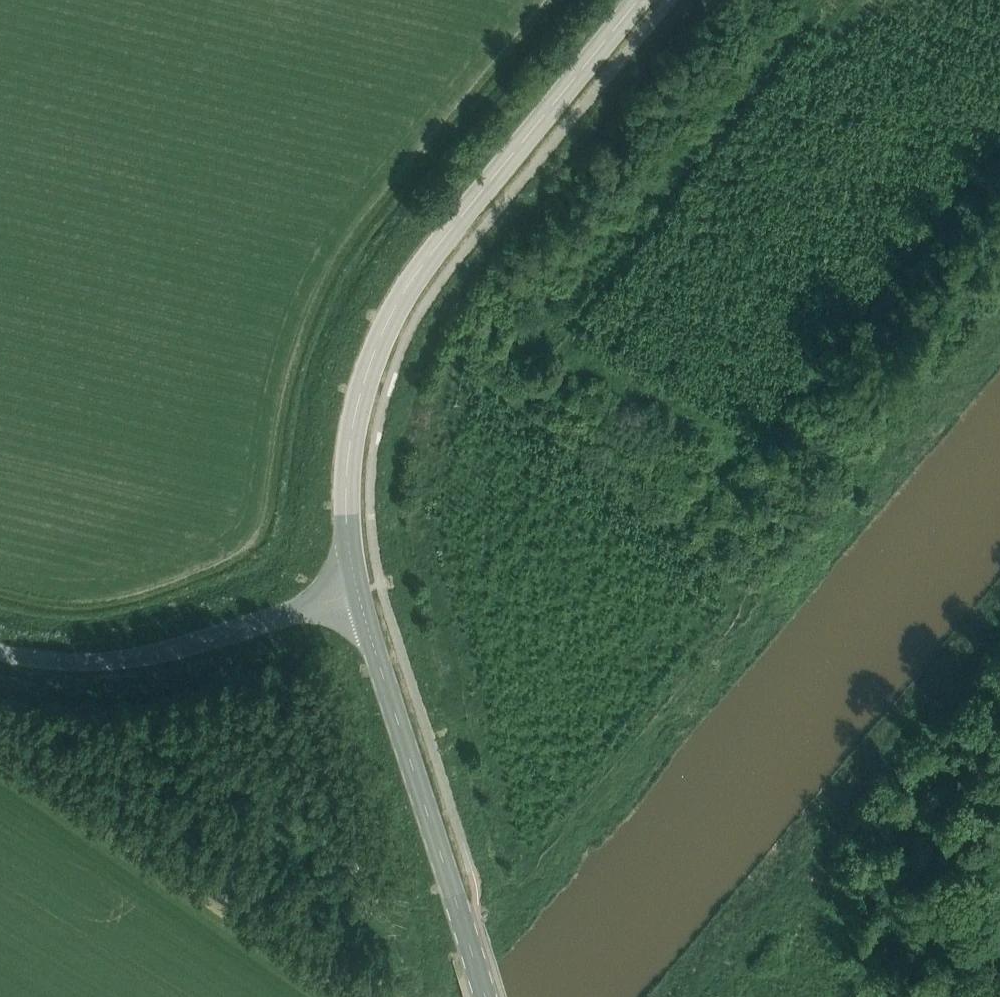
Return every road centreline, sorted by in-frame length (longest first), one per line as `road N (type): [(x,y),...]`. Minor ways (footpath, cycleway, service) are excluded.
road 1 (tertiary): [(356,594),(348,500),(355,417),(382,331),(434,247),(637,0)]
road 2 (tertiary): [(488,996),(356,594)]
road 3 (unclassified): [(0,653),(104,664),(179,654),(356,594)]

